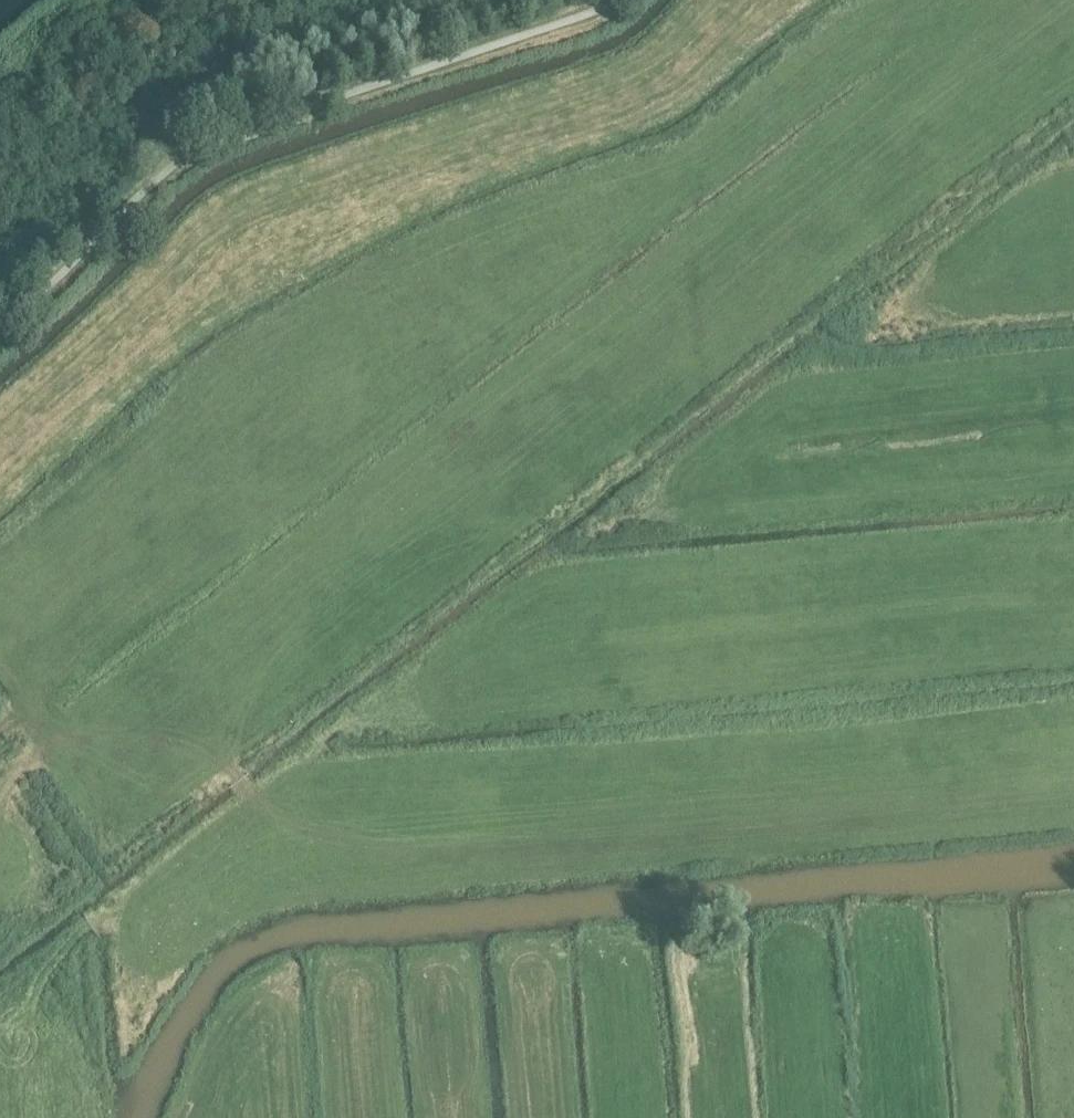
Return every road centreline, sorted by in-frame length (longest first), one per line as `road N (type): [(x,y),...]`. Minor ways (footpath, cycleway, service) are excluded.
road 1 (track): [(0,433),(257,207),(634,73),(715,0)]
road 2 (track): [(45,744),(182,739),(256,800),(20,984),(30,1117)]

